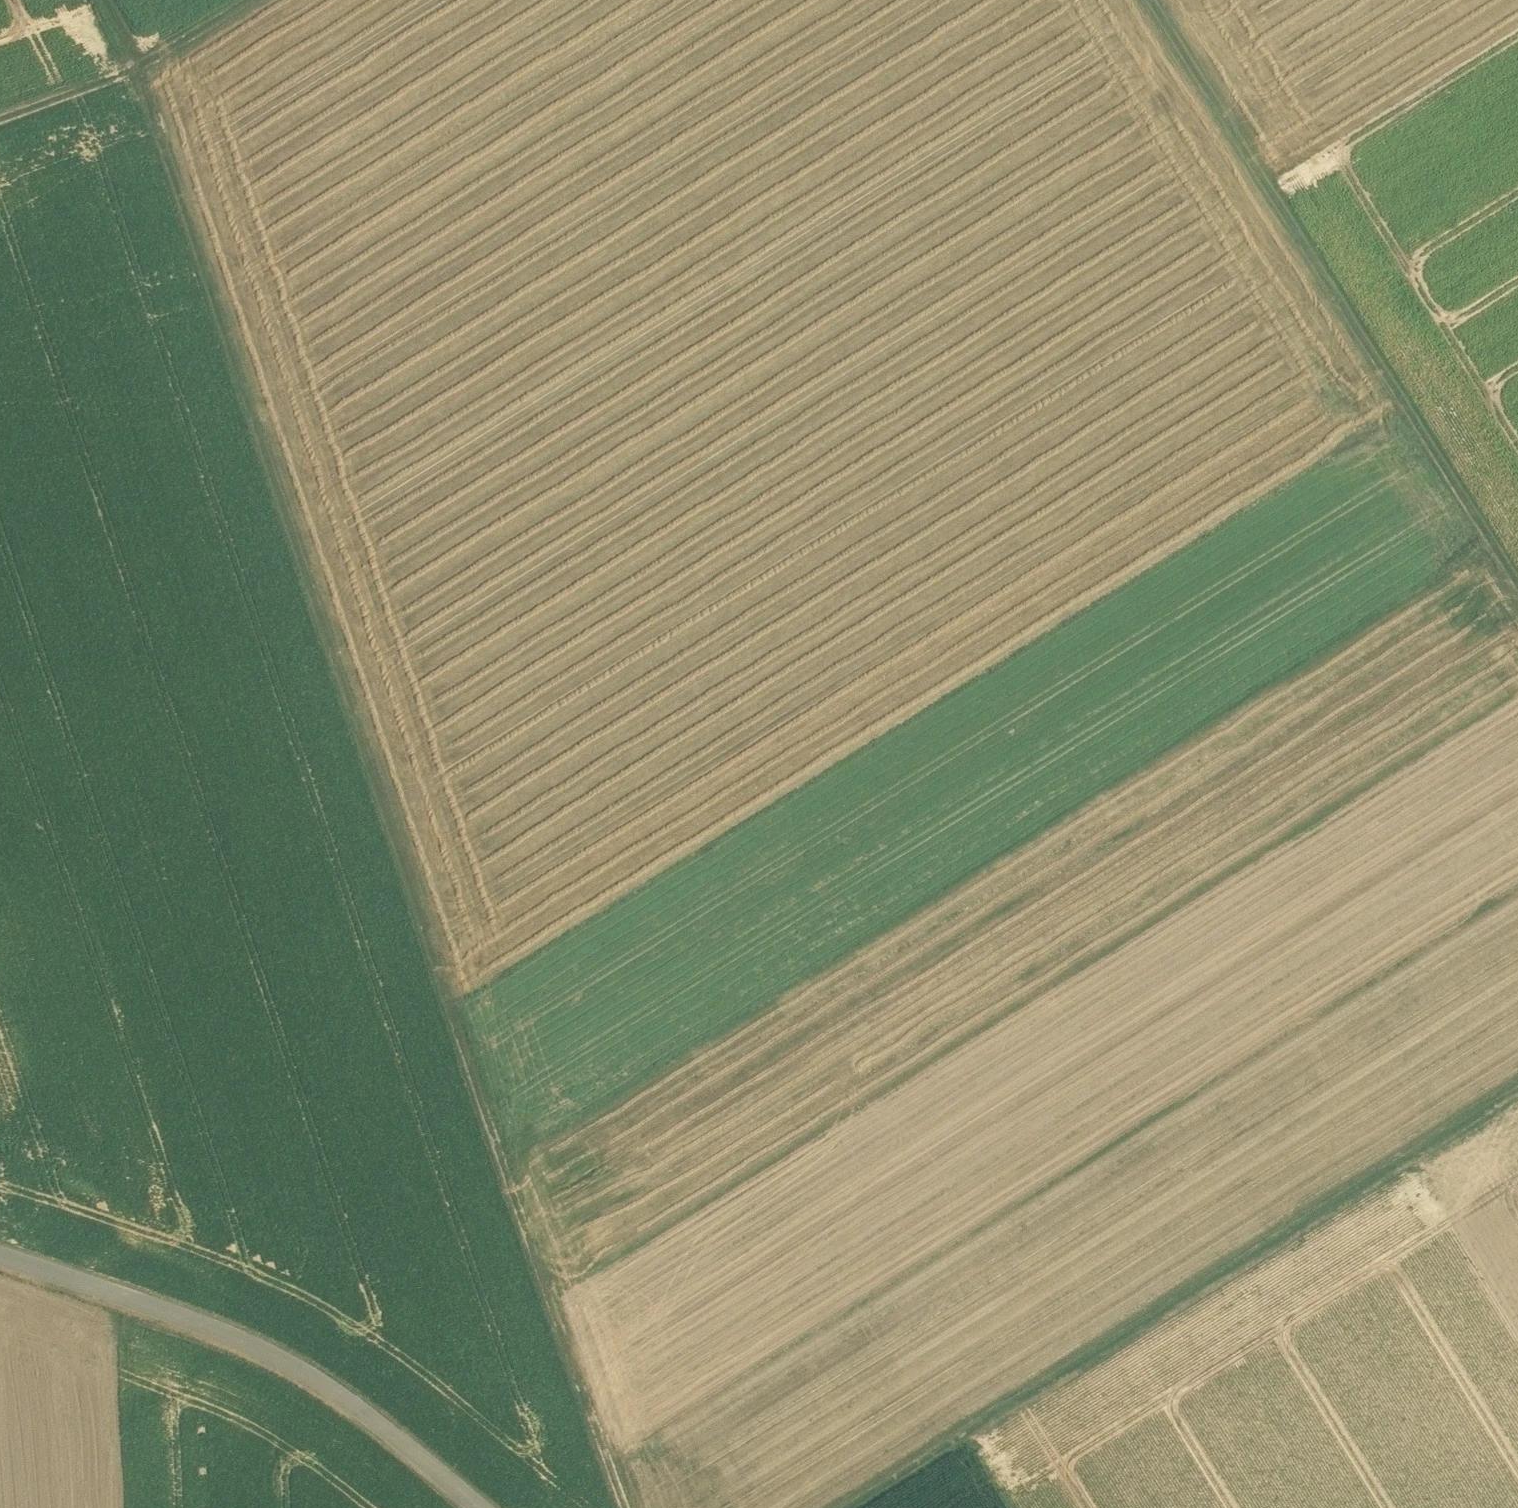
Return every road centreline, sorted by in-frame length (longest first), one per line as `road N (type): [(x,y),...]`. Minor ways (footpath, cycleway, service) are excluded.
road 1 (track): [(99,0),(137,69),(625,1507)]
road 2 (track): [(299,1371),(302,1330),(0,433)]
road 3 (track): [(1517,1092),(855,1507)]
road 4 (track): [(1151,0),(1517,586)]
road 5 (unclassified): [(0,1258),(225,1330),(352,1402),(480,1507)]
road 6 (track): [(252,0),(137,69),(0,120)]

